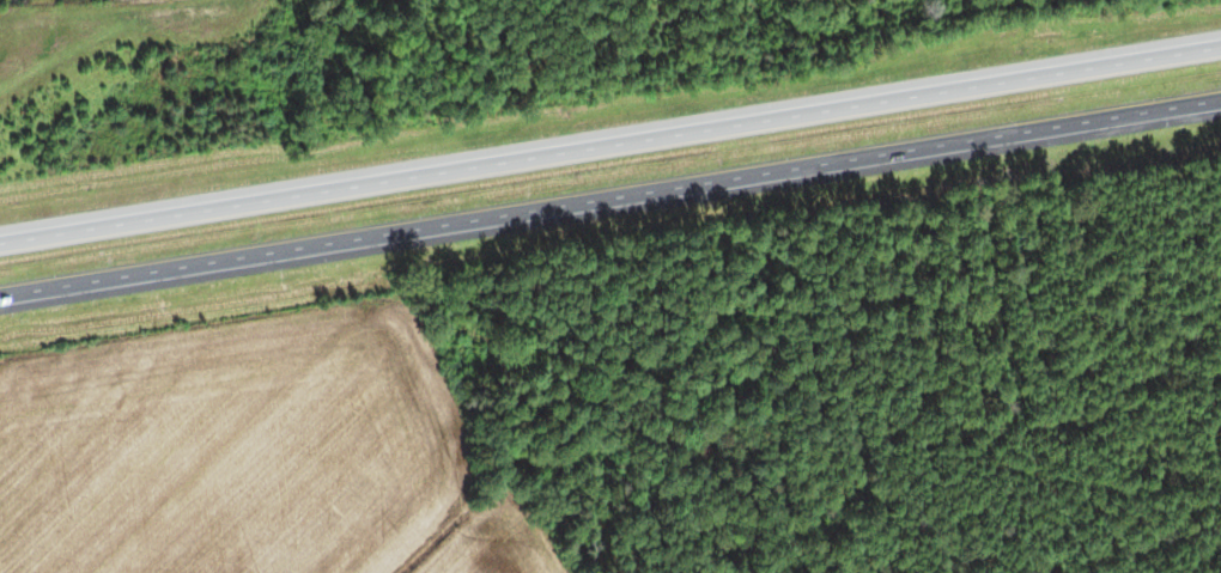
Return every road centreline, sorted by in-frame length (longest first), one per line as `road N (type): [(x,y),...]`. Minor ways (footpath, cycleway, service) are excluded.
road 1 (motorway): [(0,300),(1220,108)]
road 2 (motorway): [(1220,39),(0,228)]

